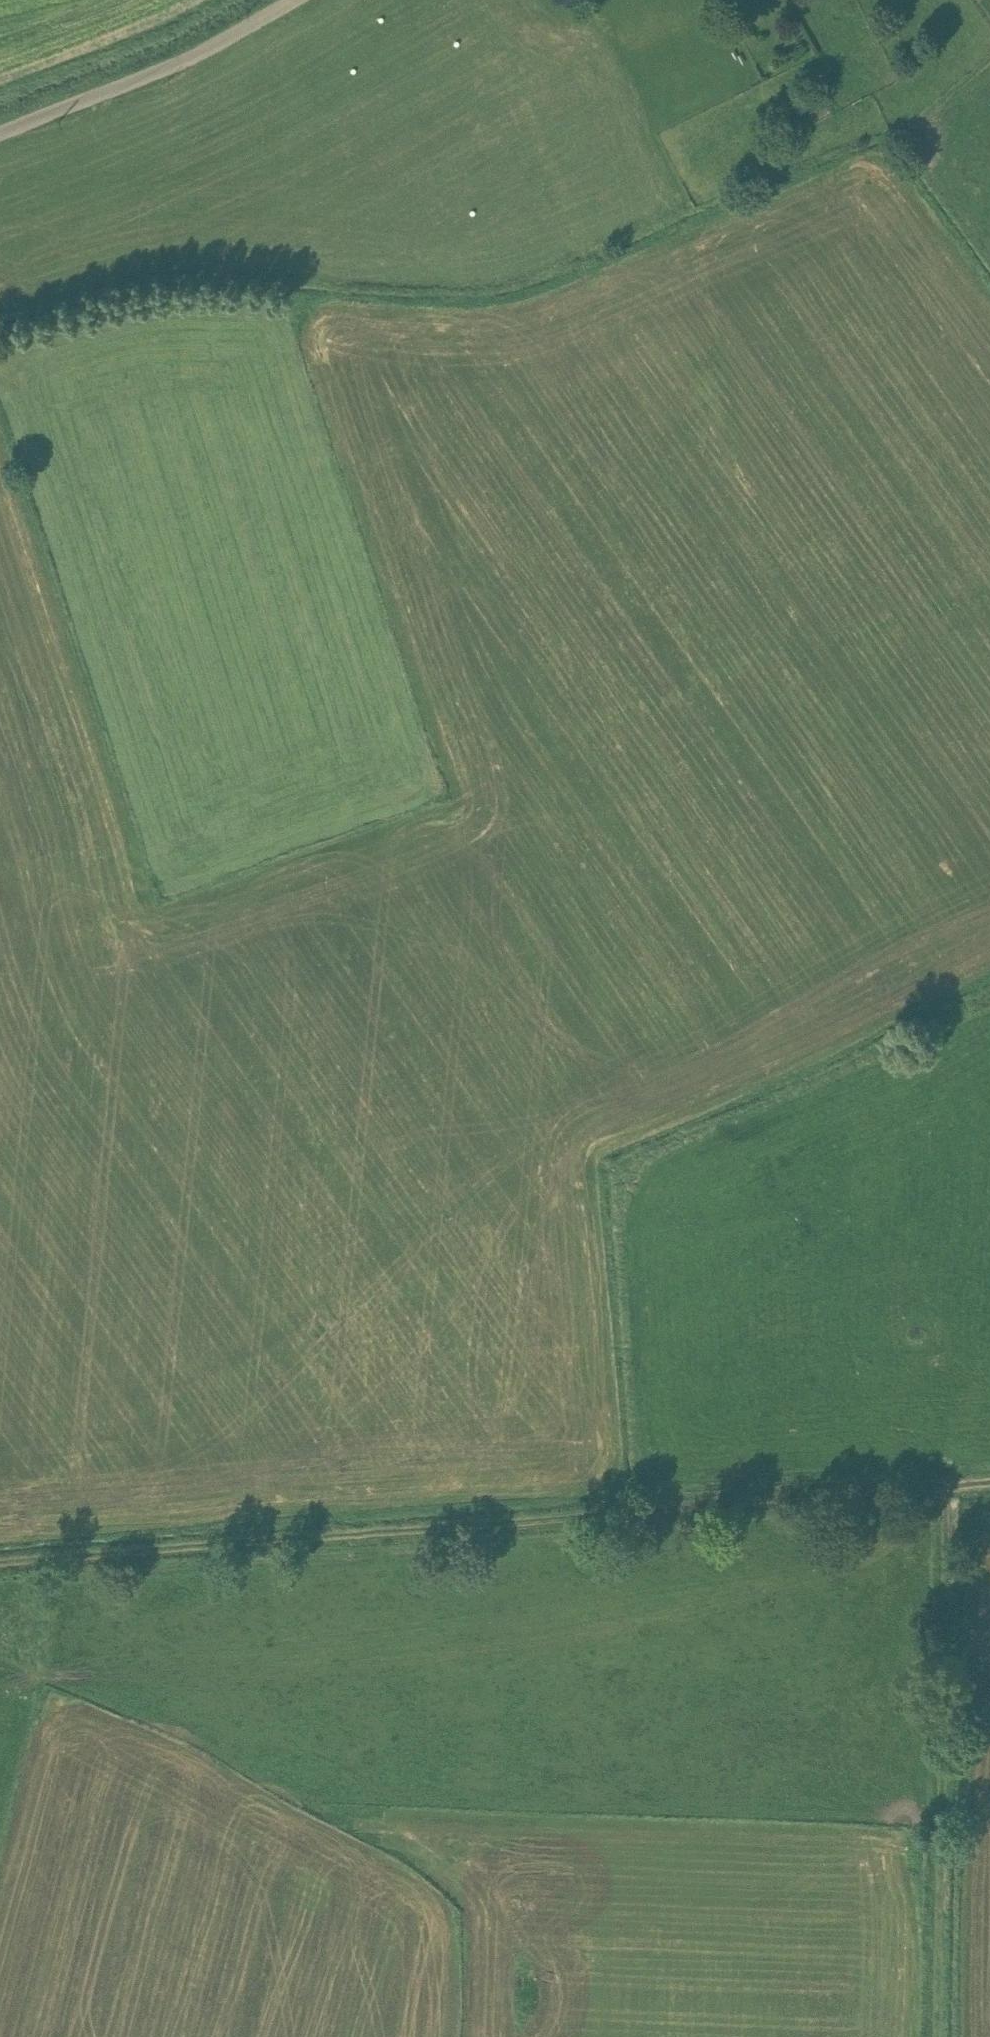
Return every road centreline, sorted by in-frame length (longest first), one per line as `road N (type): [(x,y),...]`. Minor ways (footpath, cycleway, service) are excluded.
road 1 (track): [(0,1564),(989,1482)]
road 2 (track): [(937,2036),(942,1486)]
road 3 (unclassified): [(287,0),(160,73),(0,132)]

